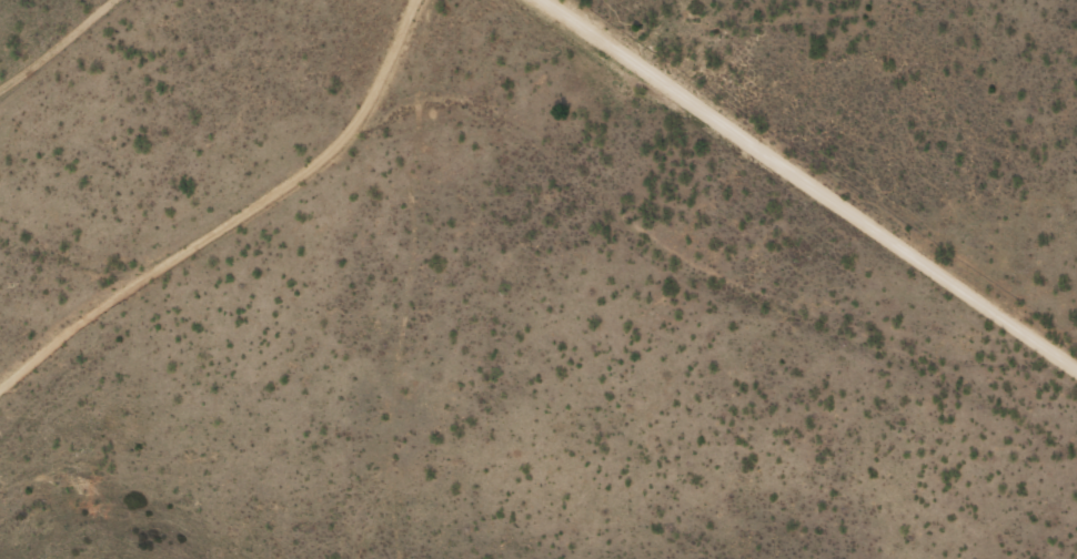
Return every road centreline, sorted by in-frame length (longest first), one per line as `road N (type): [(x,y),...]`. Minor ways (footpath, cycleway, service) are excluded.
road 1 (residential): [(0,234),(108,301),(182,272),(344,144),(465,115),(685,254),(894,347),(1076,461)]
road 2 (residential): [(108,301),(90,336),(0,399)]

